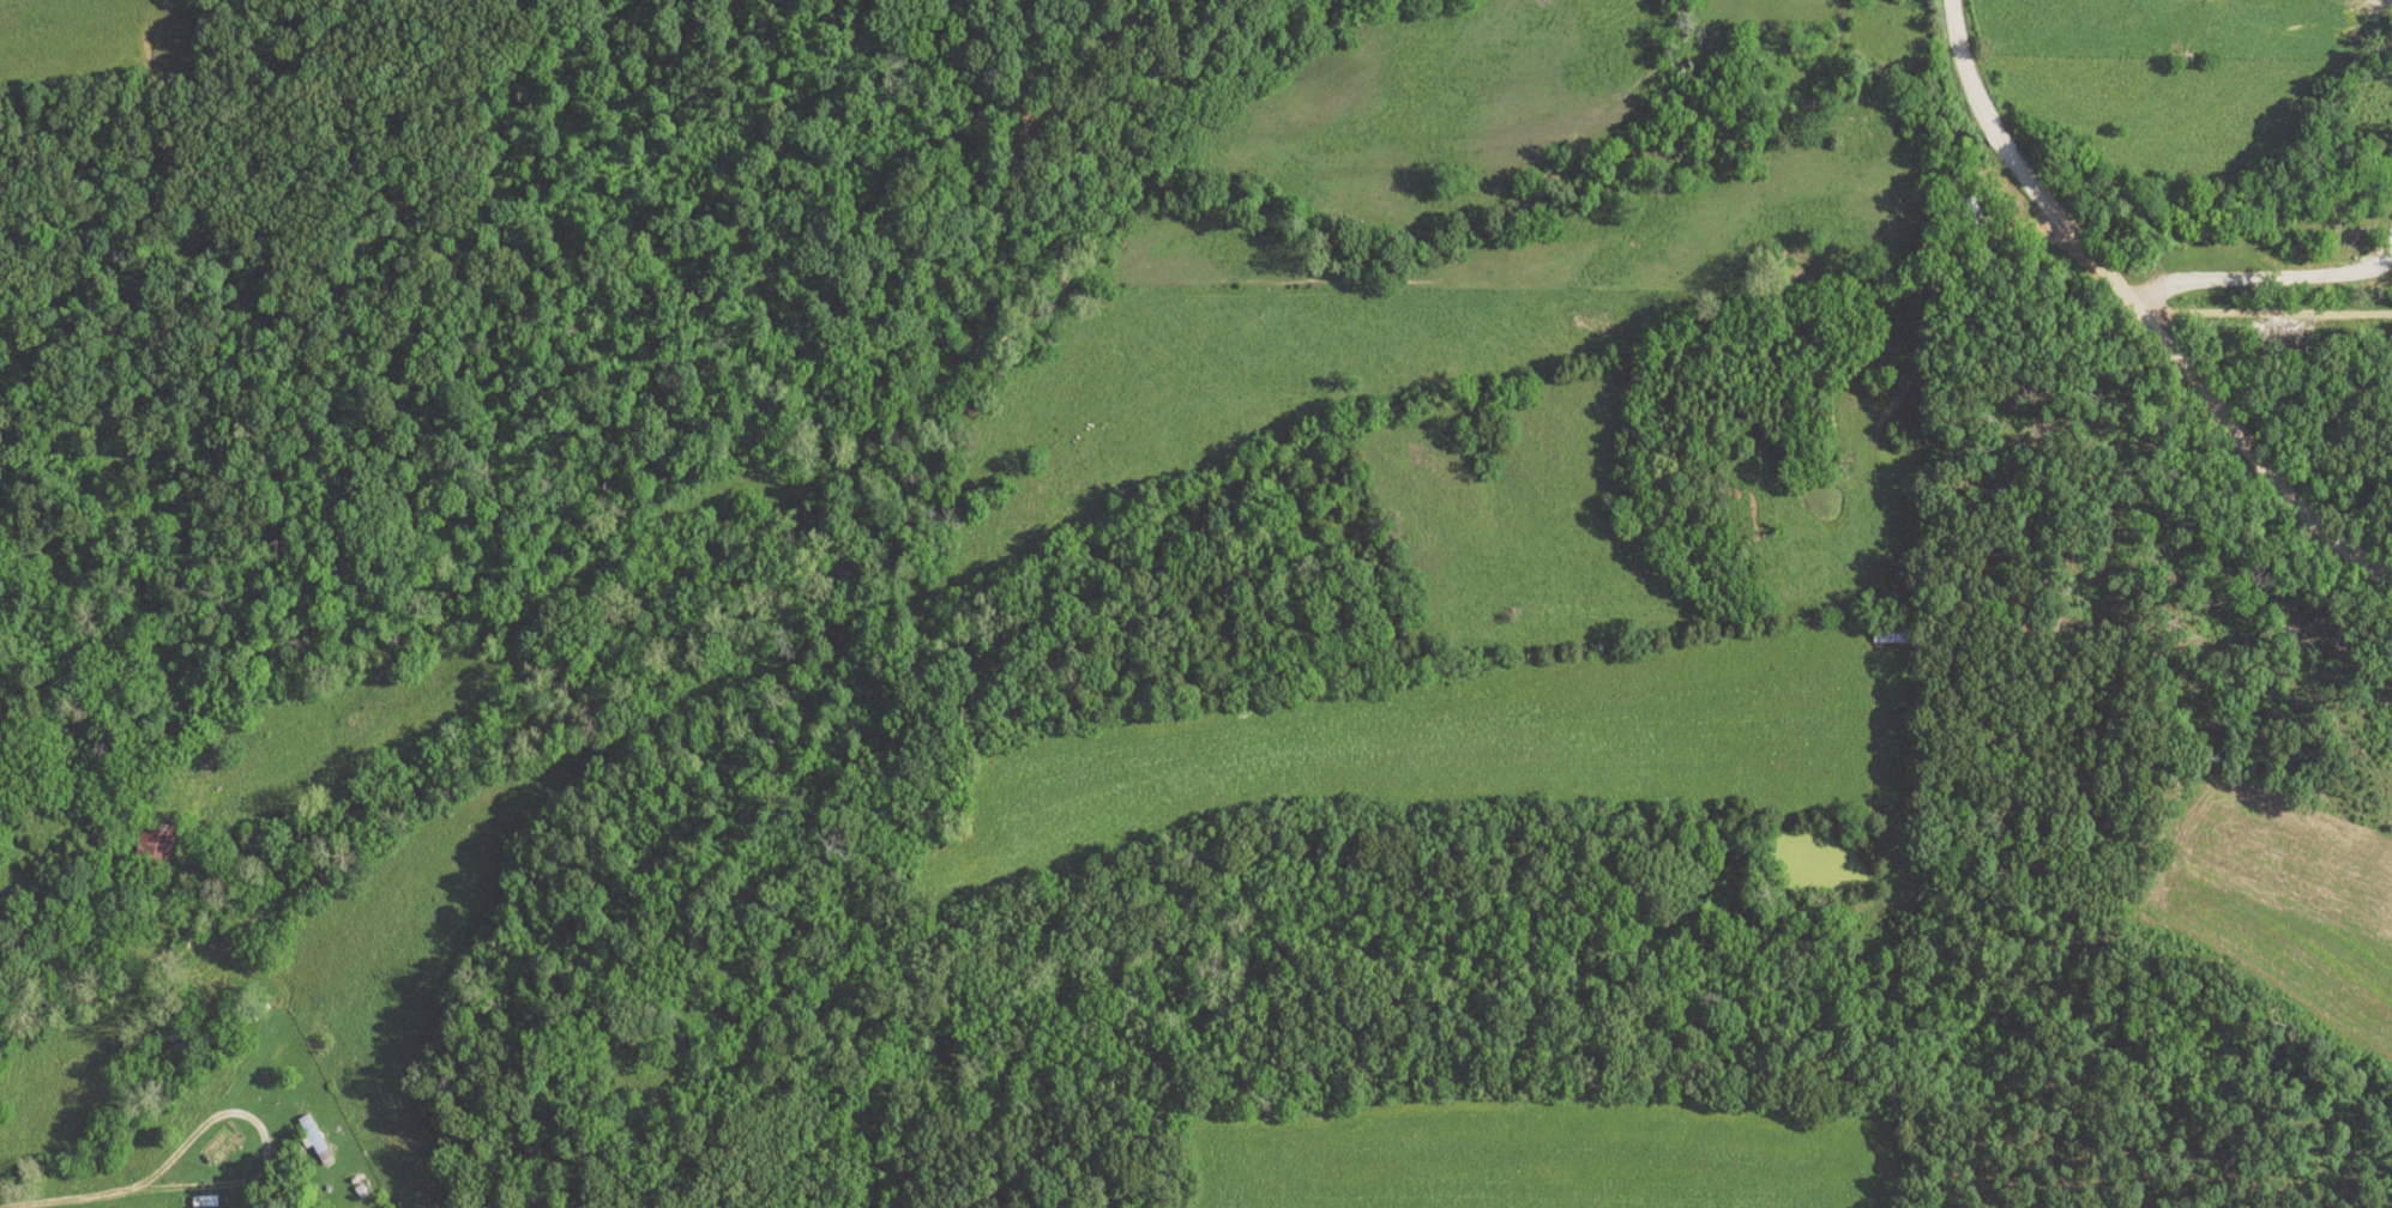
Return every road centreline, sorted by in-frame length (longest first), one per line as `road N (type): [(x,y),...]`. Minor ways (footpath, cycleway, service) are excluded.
road 1 (residential): [(2391,593),(2328,546),(2000,161),(1981,128),(1939,0)]
road 2 (residential): [(2132,310),(2245,289),(2314,261),(2386,216),(2391,203)]
road 3 (residential): [(132,1189),(180,1191),(253,1177),(266,1140),(258,1127),(222,1111)]

